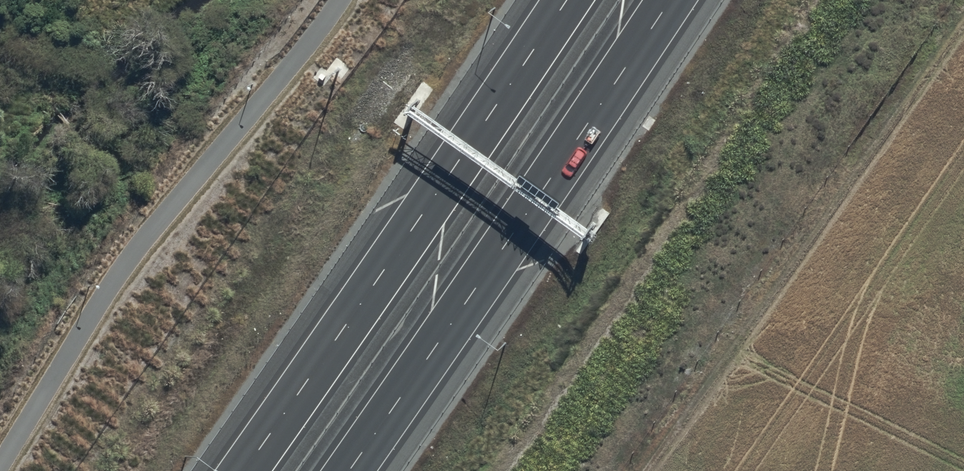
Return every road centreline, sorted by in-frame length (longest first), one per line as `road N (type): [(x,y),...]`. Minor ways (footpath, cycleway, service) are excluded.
road 1 (motorway): [(244,470),(566,0)]
road 2 (motorway): [(670,0),(349,470)]

